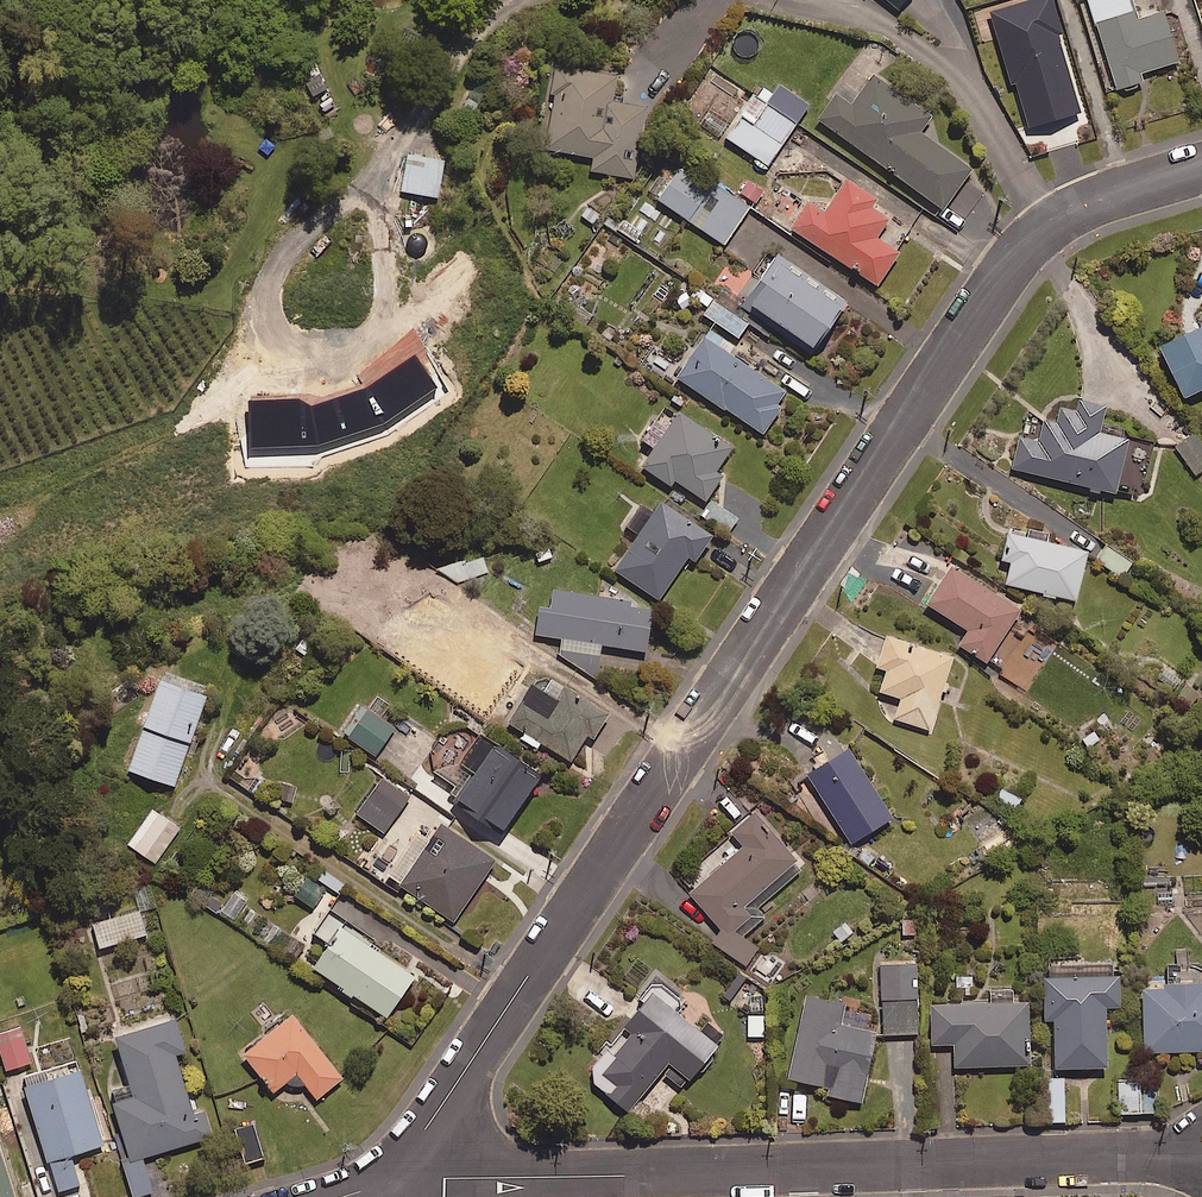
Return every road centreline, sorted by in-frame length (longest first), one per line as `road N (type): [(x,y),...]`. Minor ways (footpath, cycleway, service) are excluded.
road 1 (residential): [(1201,169),(1066,214),(1012,266),(396,1169)]
road 2 (residential): [(1201,1153),(443,1179),(396,1169)]

